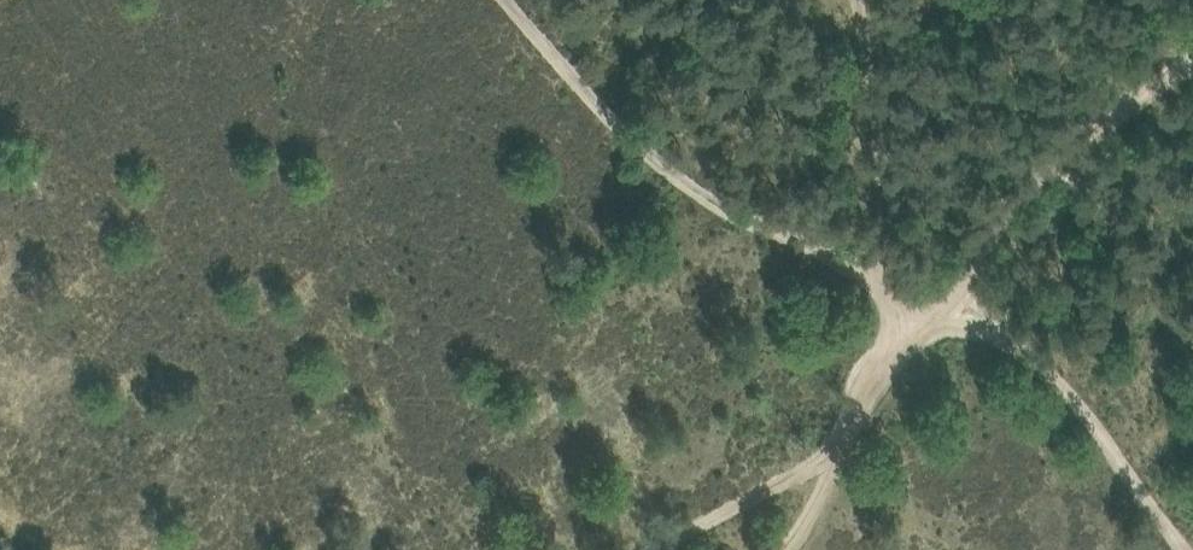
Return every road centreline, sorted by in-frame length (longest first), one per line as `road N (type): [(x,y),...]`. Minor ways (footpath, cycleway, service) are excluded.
road 1 (track): [(1192,545),(1029,347),(916,318),(861,267),(739,214),(637,146),(504,0)]
road 2 (track): [(797,549),(916,318),(1057,172),(1192,53)]

